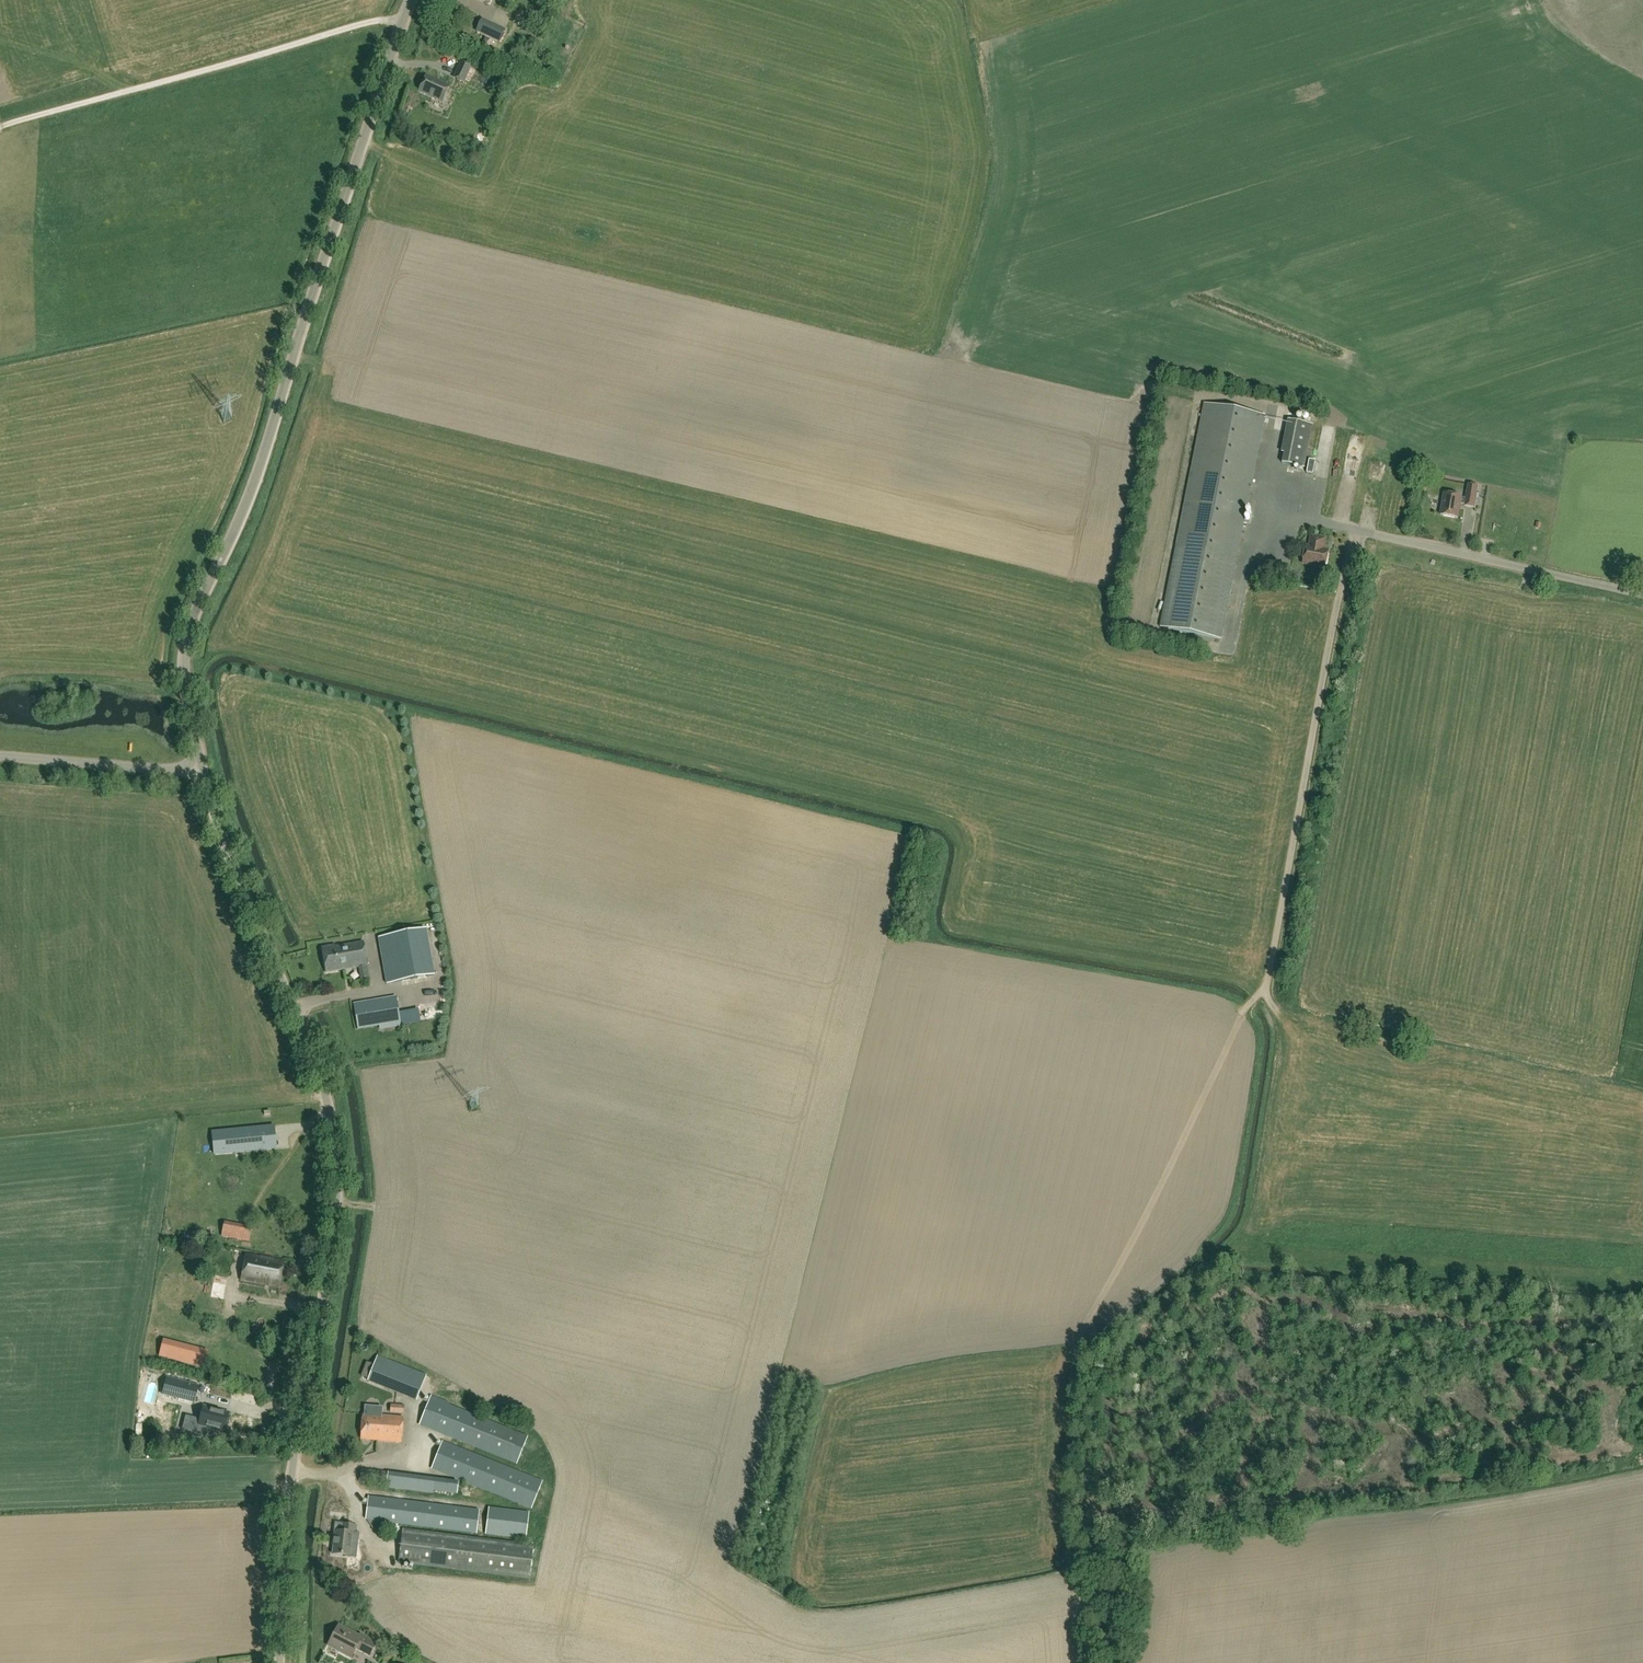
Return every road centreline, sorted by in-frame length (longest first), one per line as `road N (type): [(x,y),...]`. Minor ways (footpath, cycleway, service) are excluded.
road 1 (tertiary): [(279,1662),(286,1533),(338,1211),(335,1140),(321,1080),(216,816),(184,669),(189,630),(260,467),(411,0)]
road 2 (track): [(1354,530),(1267,988),(1250,1005)]

